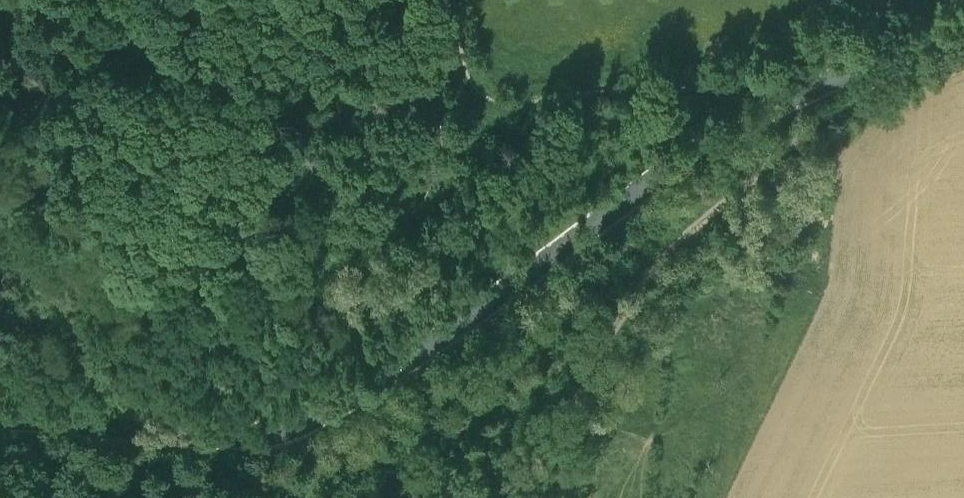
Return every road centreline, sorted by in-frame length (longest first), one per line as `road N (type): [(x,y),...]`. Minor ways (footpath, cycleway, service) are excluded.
road 1 (track): [(454,0),(471,81),(498,103),(725,83),(827,31),(853,38),(872,64),(866,98),(811,127),(654,269),(523,497)]
road 2 (unclassified): [(0,419),(222,437),(303,425),(422,352),(745,123),(963,27)]

